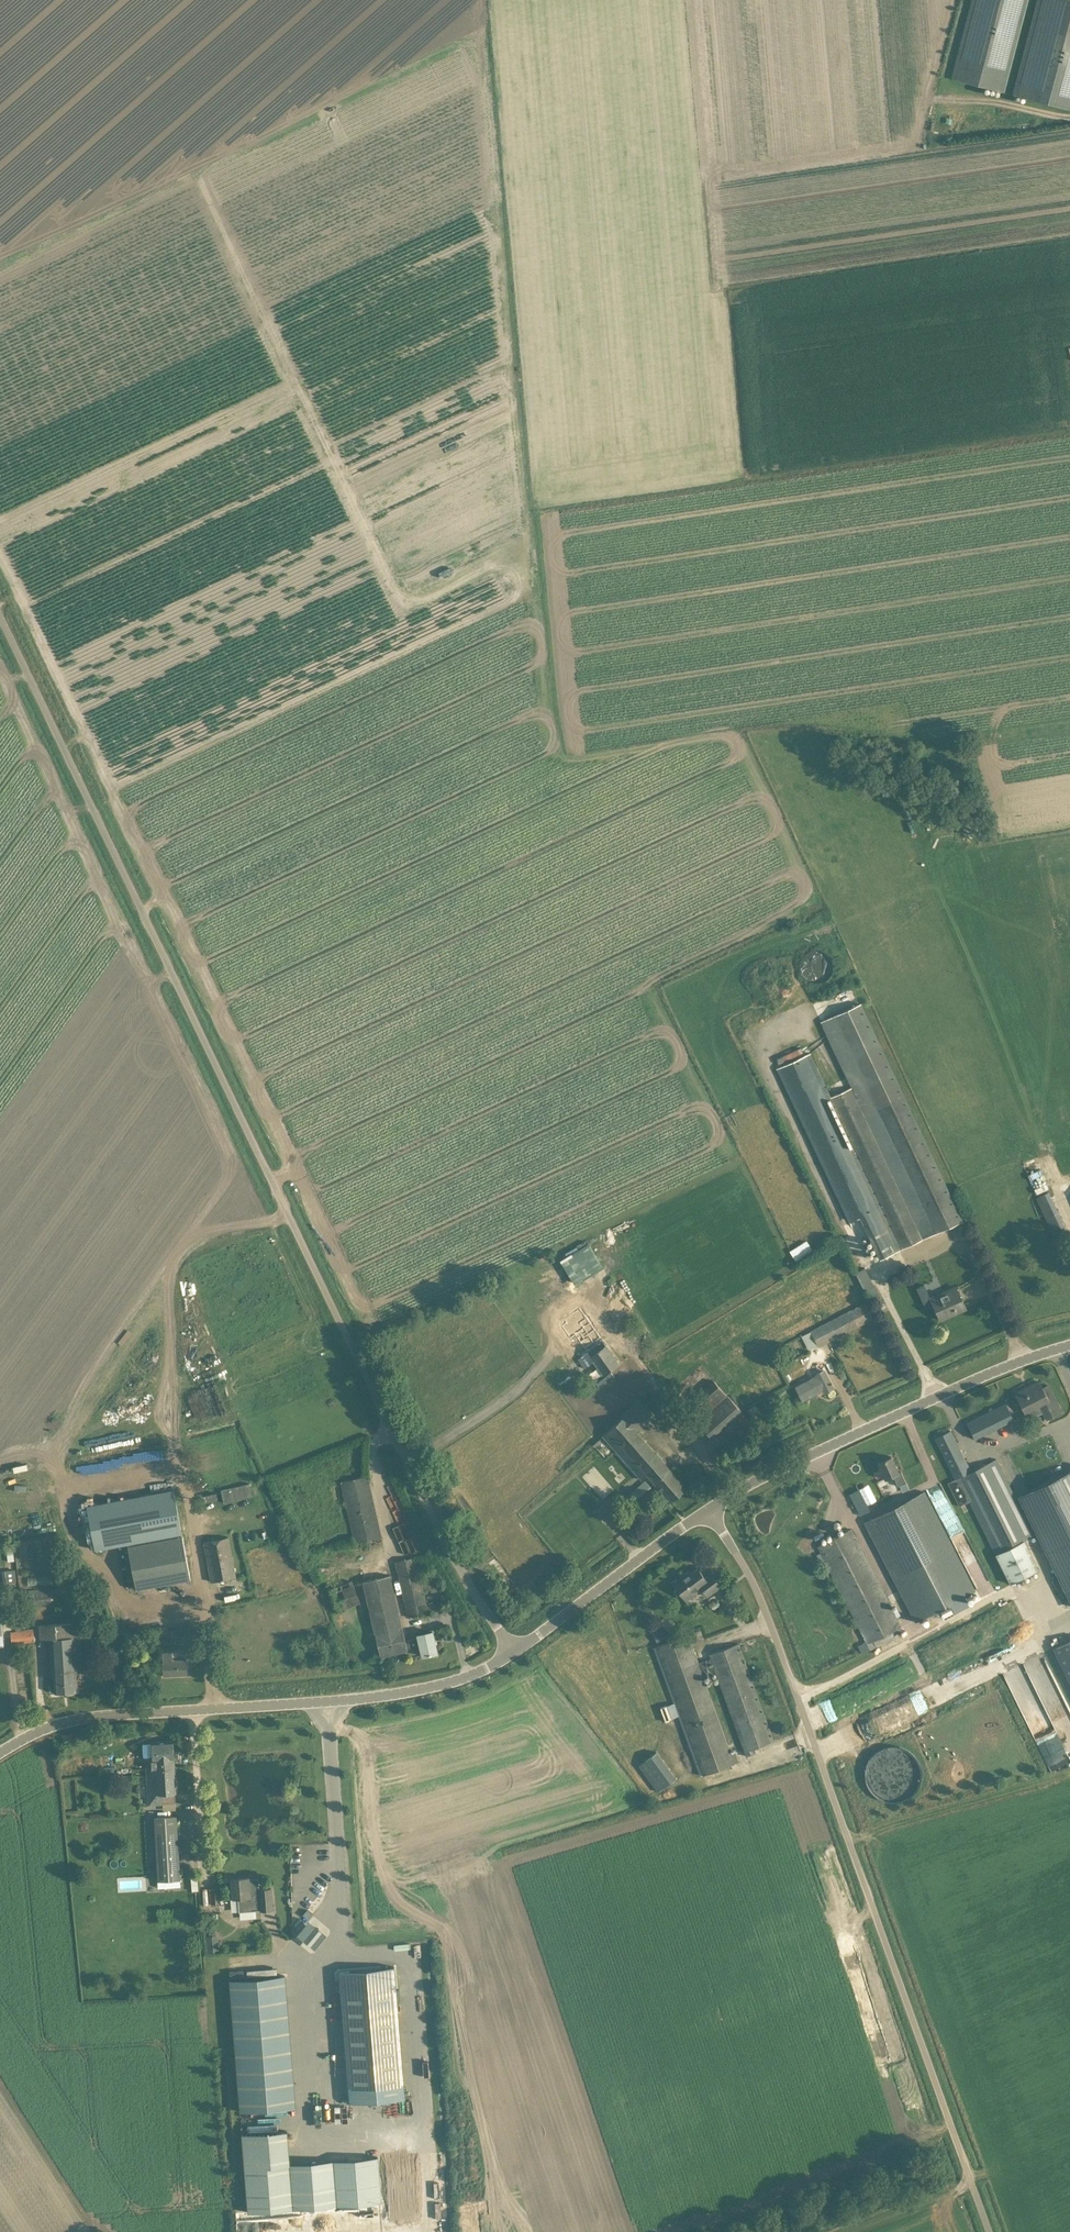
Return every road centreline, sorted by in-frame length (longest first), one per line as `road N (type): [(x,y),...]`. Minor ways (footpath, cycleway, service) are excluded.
road 1 (unclassified): [(514,1652),(458,1565),(0,615)]
road 2 (unclassified): [(992,2231),(753,1574),(707,1508)]
road 3 (unclassified): [(0,1752),(50,1726),(99,1714),(393,1696),(478,1672),(514,1652)]
road 4 (unclassified): [(707,1508),(987,1373),(1069,1345)]
road 5 (unclassified): [(514,1652),(707,1508)]
road 6 (track): [(1069,1773),(851,1840)]
road 7 (track): [(973,2182),(840,2231)]

